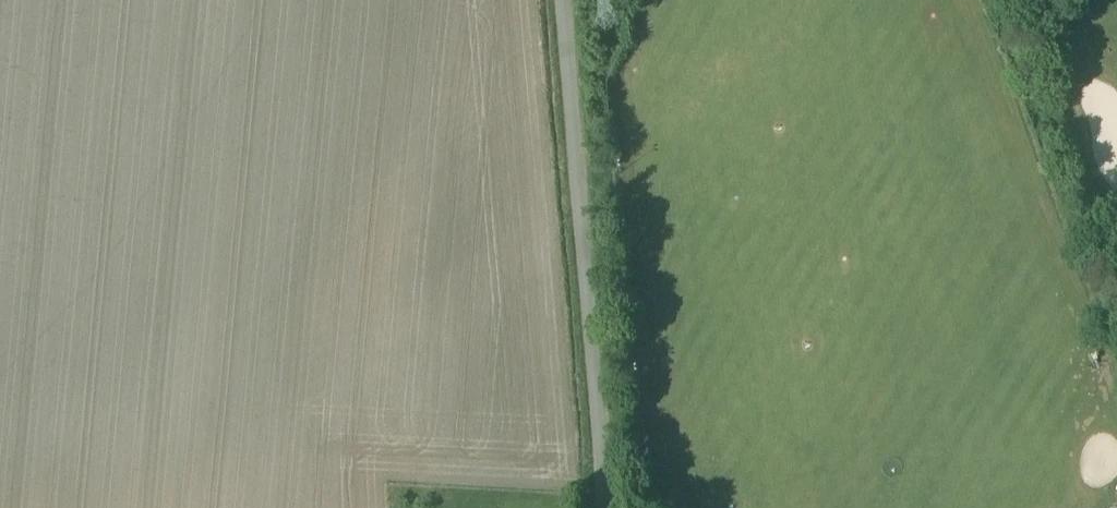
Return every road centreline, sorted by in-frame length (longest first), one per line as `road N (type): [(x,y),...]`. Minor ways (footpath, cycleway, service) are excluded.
road 1 (unclassified): [(607,507),(564,0)]

